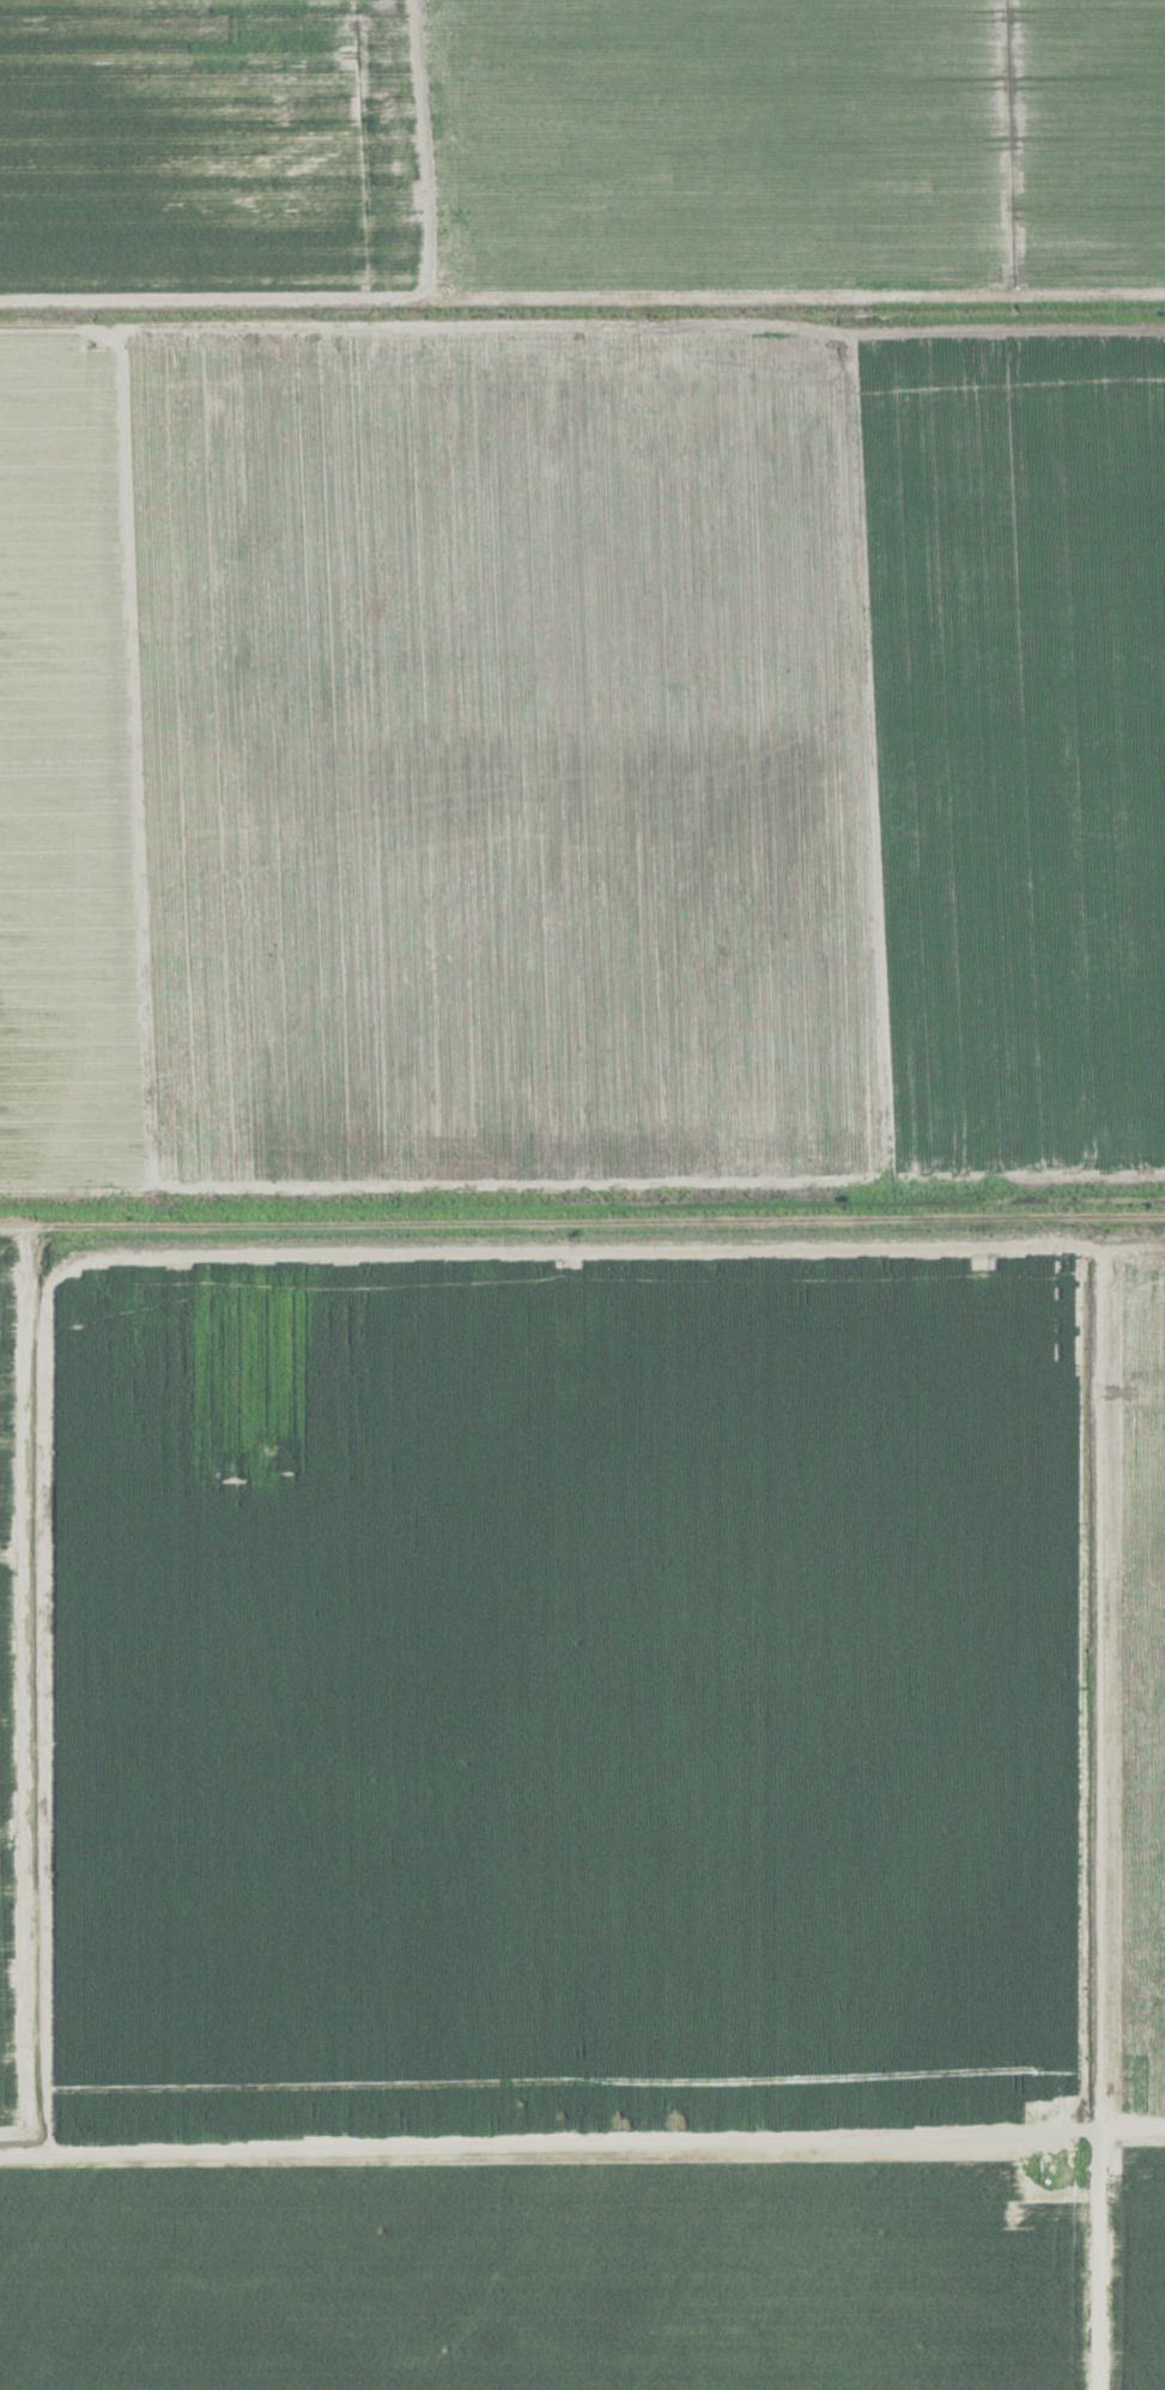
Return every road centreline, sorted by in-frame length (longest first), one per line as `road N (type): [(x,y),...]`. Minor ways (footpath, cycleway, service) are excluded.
road 1 (track): [(1164,2130),(505,2137),(122,2130),(80,2158),(14,2262),(0,2272)]
road 2 (residential): [(505,2137),(518,2389)]

